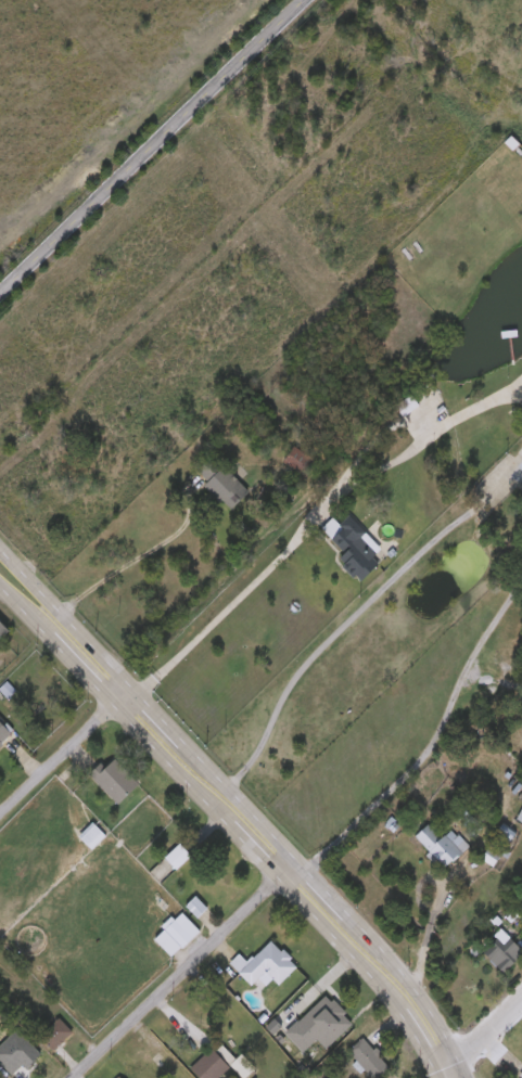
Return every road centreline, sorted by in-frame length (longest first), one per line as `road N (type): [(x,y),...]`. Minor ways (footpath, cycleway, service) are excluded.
road 1 (secondary): [(464,1077),(446,1039),(359,934),(0,559)]
road 2 (secondary): [(0,592),(344,950),(409,1025),(439,1077)]
road 3 (residential): [(0,293),(304,0)]
road 4 (residential): [(73,1077),(292,867)]
road 5 (residential): [(0,815),(126,693)]

